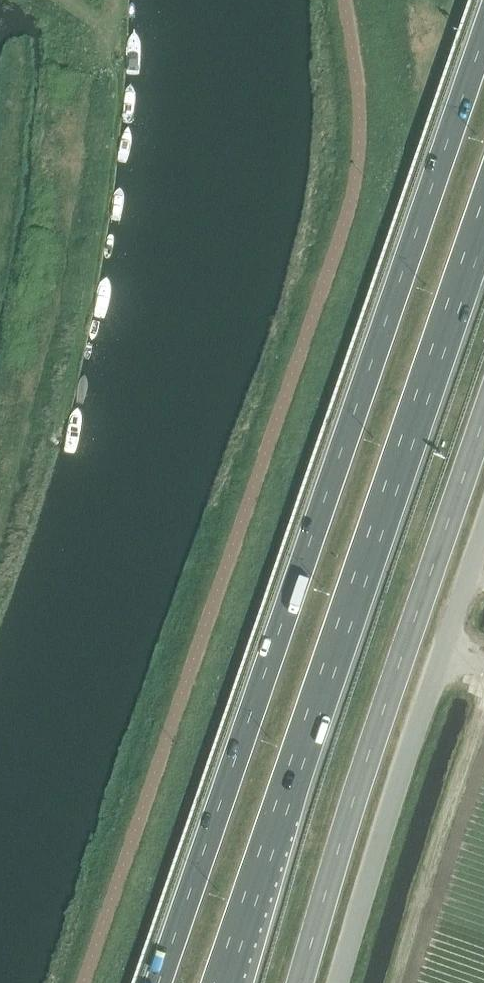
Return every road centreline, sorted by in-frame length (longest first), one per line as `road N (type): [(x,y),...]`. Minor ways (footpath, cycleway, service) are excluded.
road 1 (trunk): [(483,43),(160,982)]
road 2 (trunk): [(222,982),(483,215)]
road 3 (unclassified): [(483,543),(341,982)]

